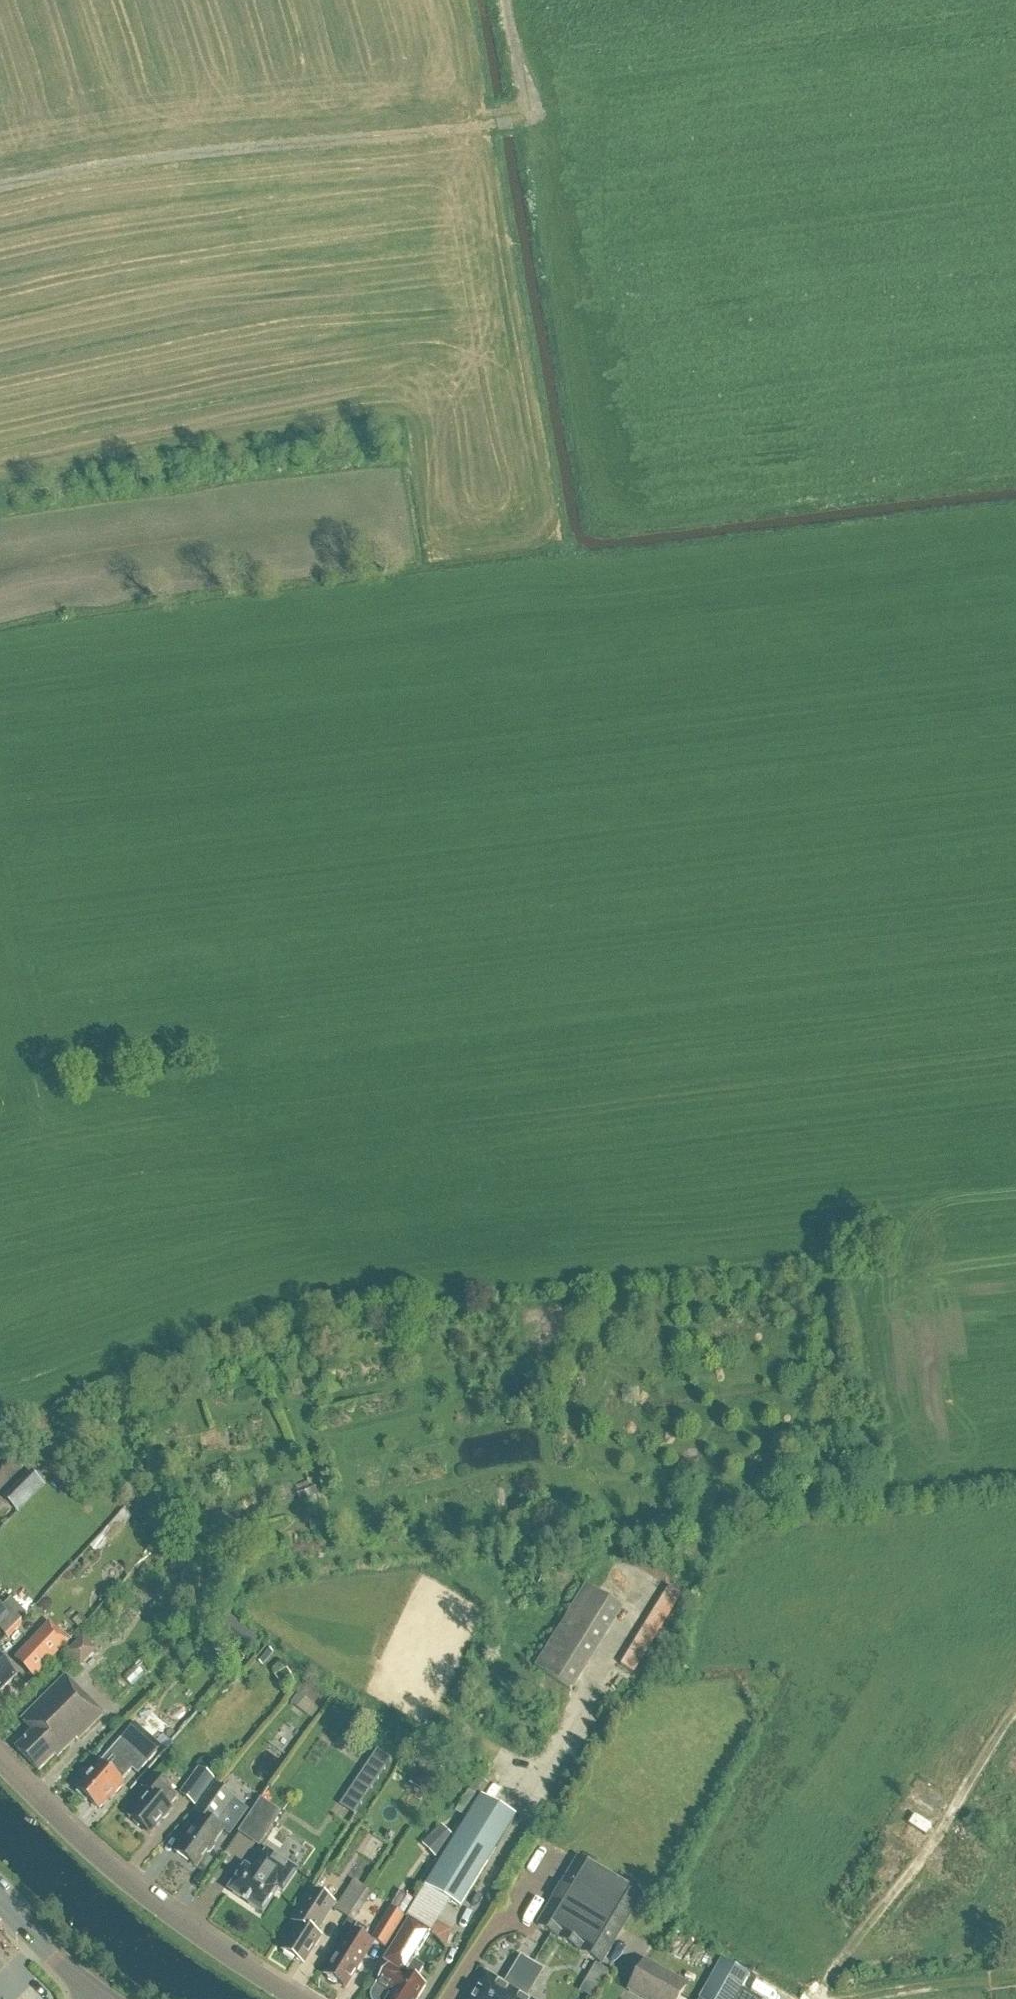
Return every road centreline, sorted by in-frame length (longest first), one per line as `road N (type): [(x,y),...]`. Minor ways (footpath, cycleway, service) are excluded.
road 1 (track): [(0,187),(163,159),(529,121),(507,0)]
road 2 (residential): [(295,1998),(115,1874),(0,1758)]
road 3 (track): [(1015,1711),(921,1862),(817,1998)]
road 4 (secondary): [(106,1998),(0,1899)]

